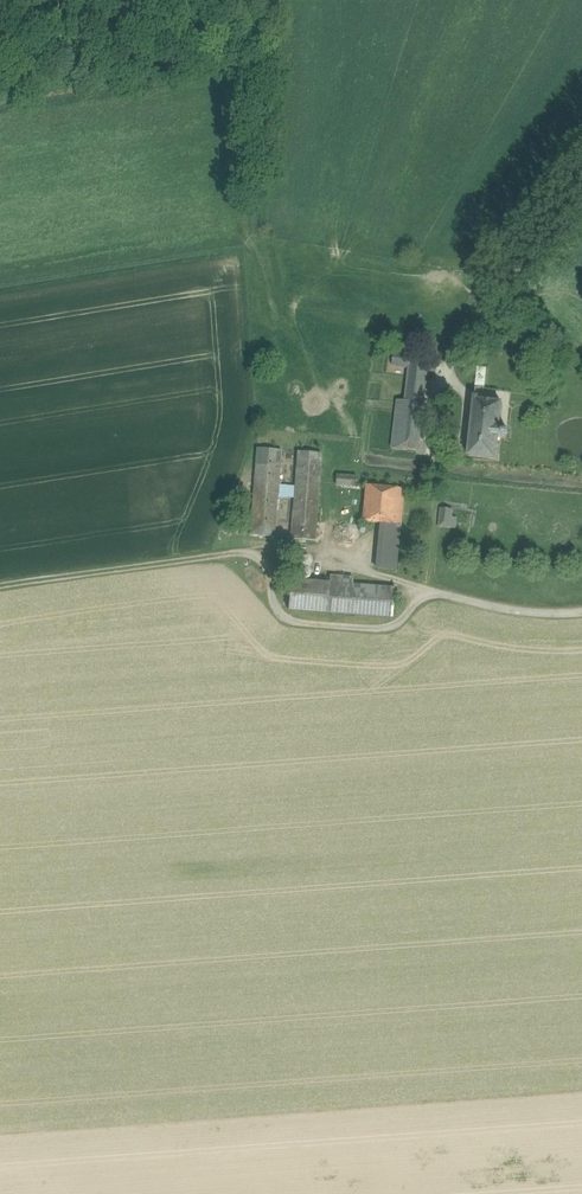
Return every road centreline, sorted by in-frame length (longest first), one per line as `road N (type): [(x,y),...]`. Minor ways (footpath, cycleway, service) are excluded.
road 1 (track): [(0,588),(246,553),(260,561),(280,611),(305,619),(397,622),(427,587),(507,609),(581,610)]
road 2 (track): [(427,587),(440,439)]

